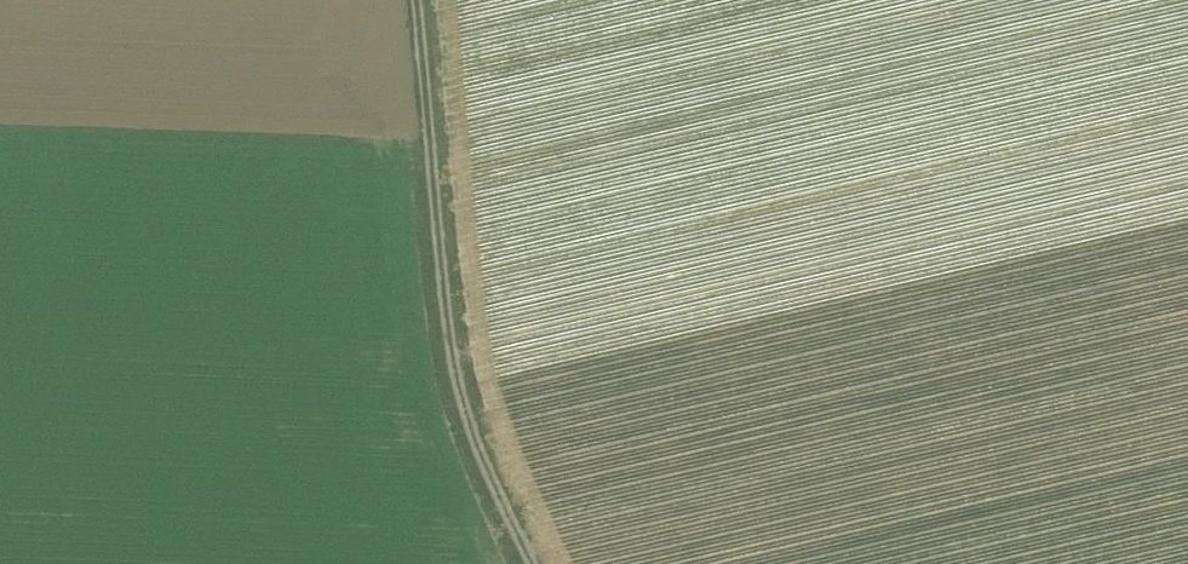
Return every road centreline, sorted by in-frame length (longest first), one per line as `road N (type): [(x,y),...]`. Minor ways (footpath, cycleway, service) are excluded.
road 1 (track): [(531,563),(464,436),(418,0)]

